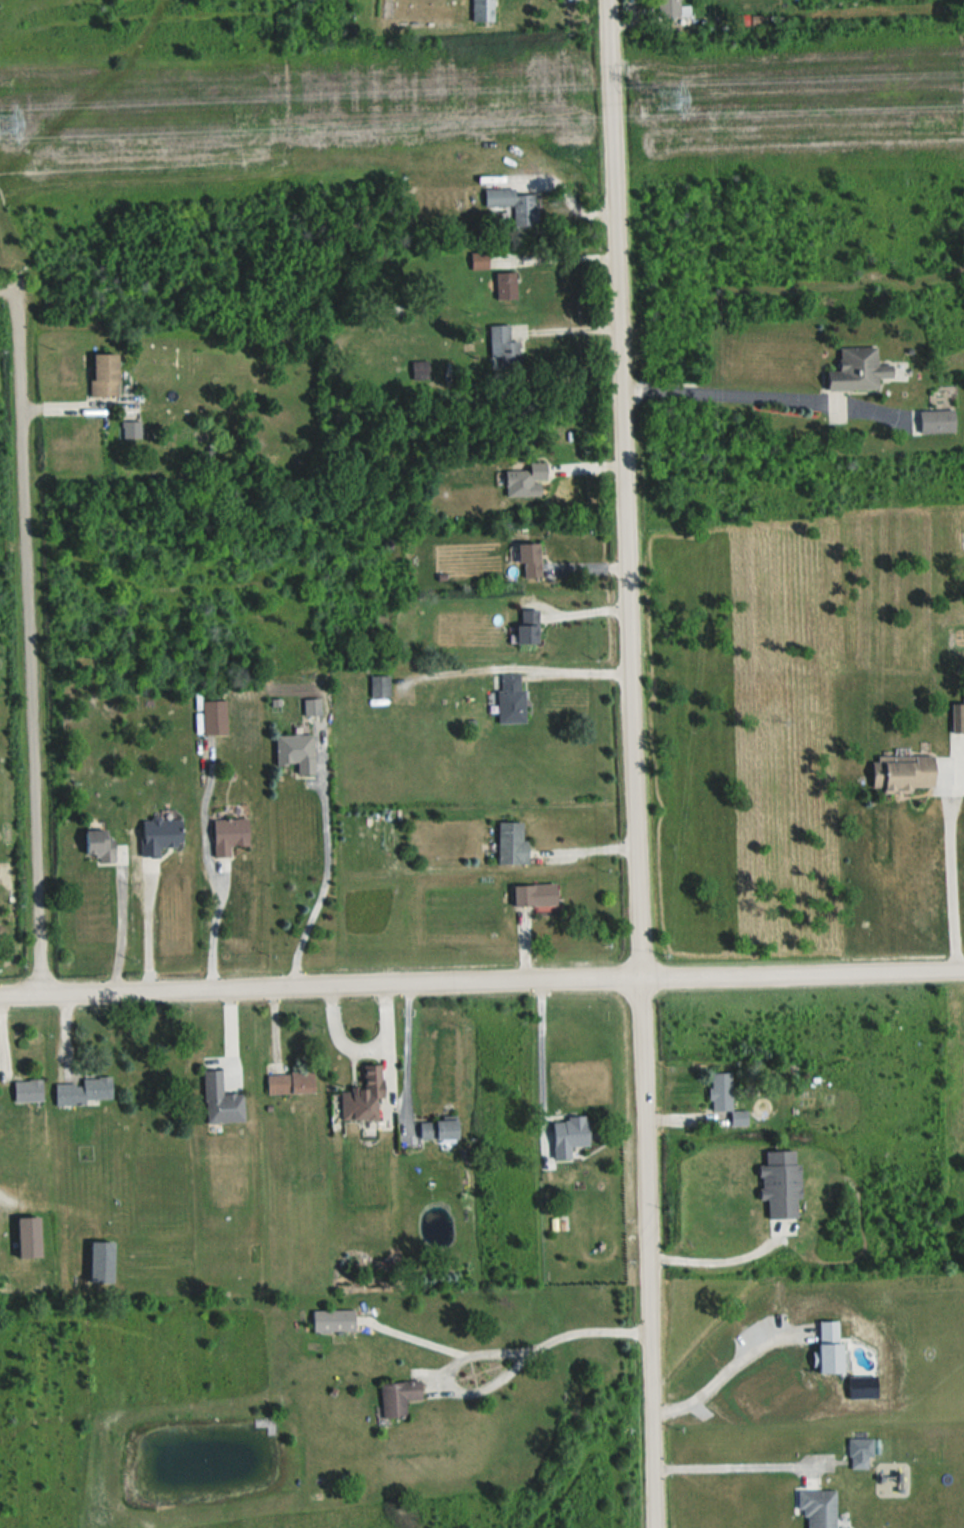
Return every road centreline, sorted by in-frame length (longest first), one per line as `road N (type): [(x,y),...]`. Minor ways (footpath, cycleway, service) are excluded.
road 1 (residential): [(612,0),(656,1527)]
road 2 (residential): [(0,992),(963,974)]
road 3 (residential): [(15,272),(39,990)]

